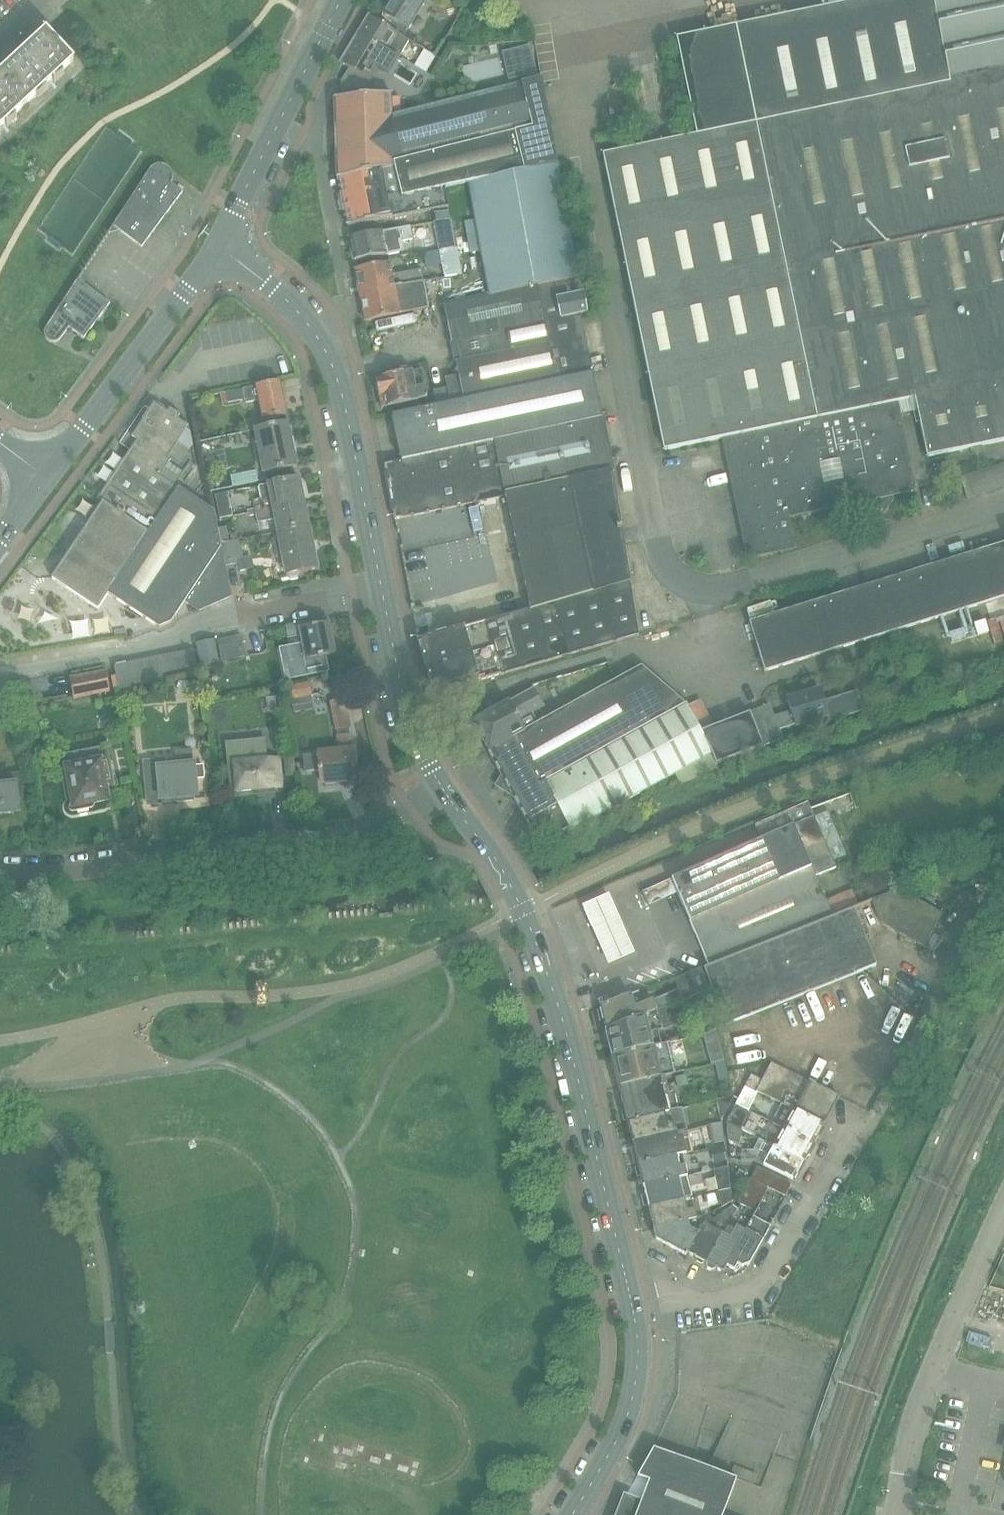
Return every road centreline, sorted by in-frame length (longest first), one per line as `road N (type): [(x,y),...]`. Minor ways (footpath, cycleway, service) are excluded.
road 1 (secondary): [(629,1302),(558,1005),(495,857),(443,790)]
road 2 (residential): [(0,873),(45,875),(327,844),(411,809)]
road 3 (secondary): [(381,587),(344,398),(324,347),(292,304),(216,250)]
road 4 (unclassified): [(0,675),(125,653),(237,614),(381,587)]
road 5 (unclassified): [(629,1302),(732,1295),(751,1280),(866,1074)]
road 6 (secondary): [(46,477),(216,250)]
road 7 (tertiary): [(216,250),(341,0)]
road 8 (secondary): [(572,1514),(624,1417),(635,1367),(629,1302)]
road 9 (secondary): [(443,790),(408,717),(381,587)]
road 10 (residential): [(974,1514),(954,1510),(945,1493),(975,1387),(935,1368)]
road 11 (unclassified): [(935,1368),(1003,1198)]
road 12 (unclassified): [(894,1514),(935,1368)]

